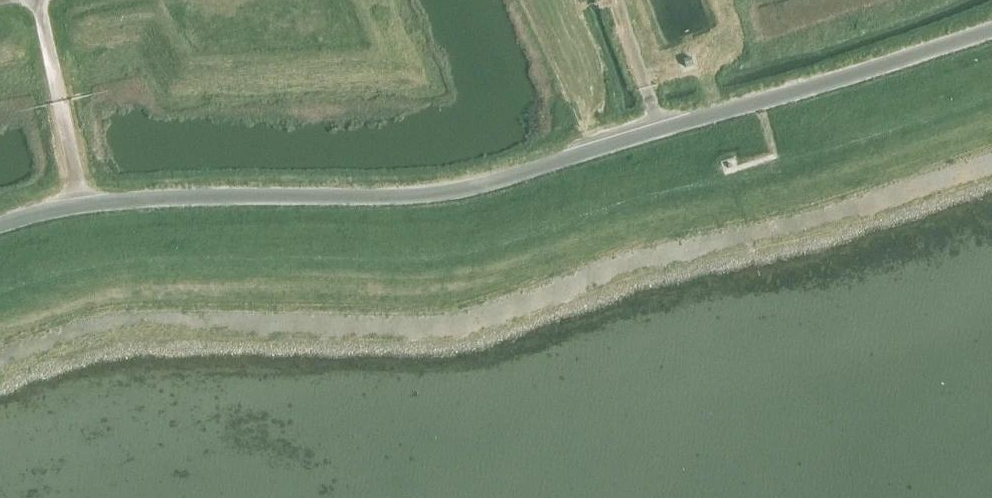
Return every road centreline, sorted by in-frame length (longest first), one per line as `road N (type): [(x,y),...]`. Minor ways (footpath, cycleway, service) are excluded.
road 1 (unclassified): [(0,227),(79,201),(426,199),(991,29)]
road 2 (track): [(777,162),(991,97)]
road 3 (track): [(33,0),(79,201)]

